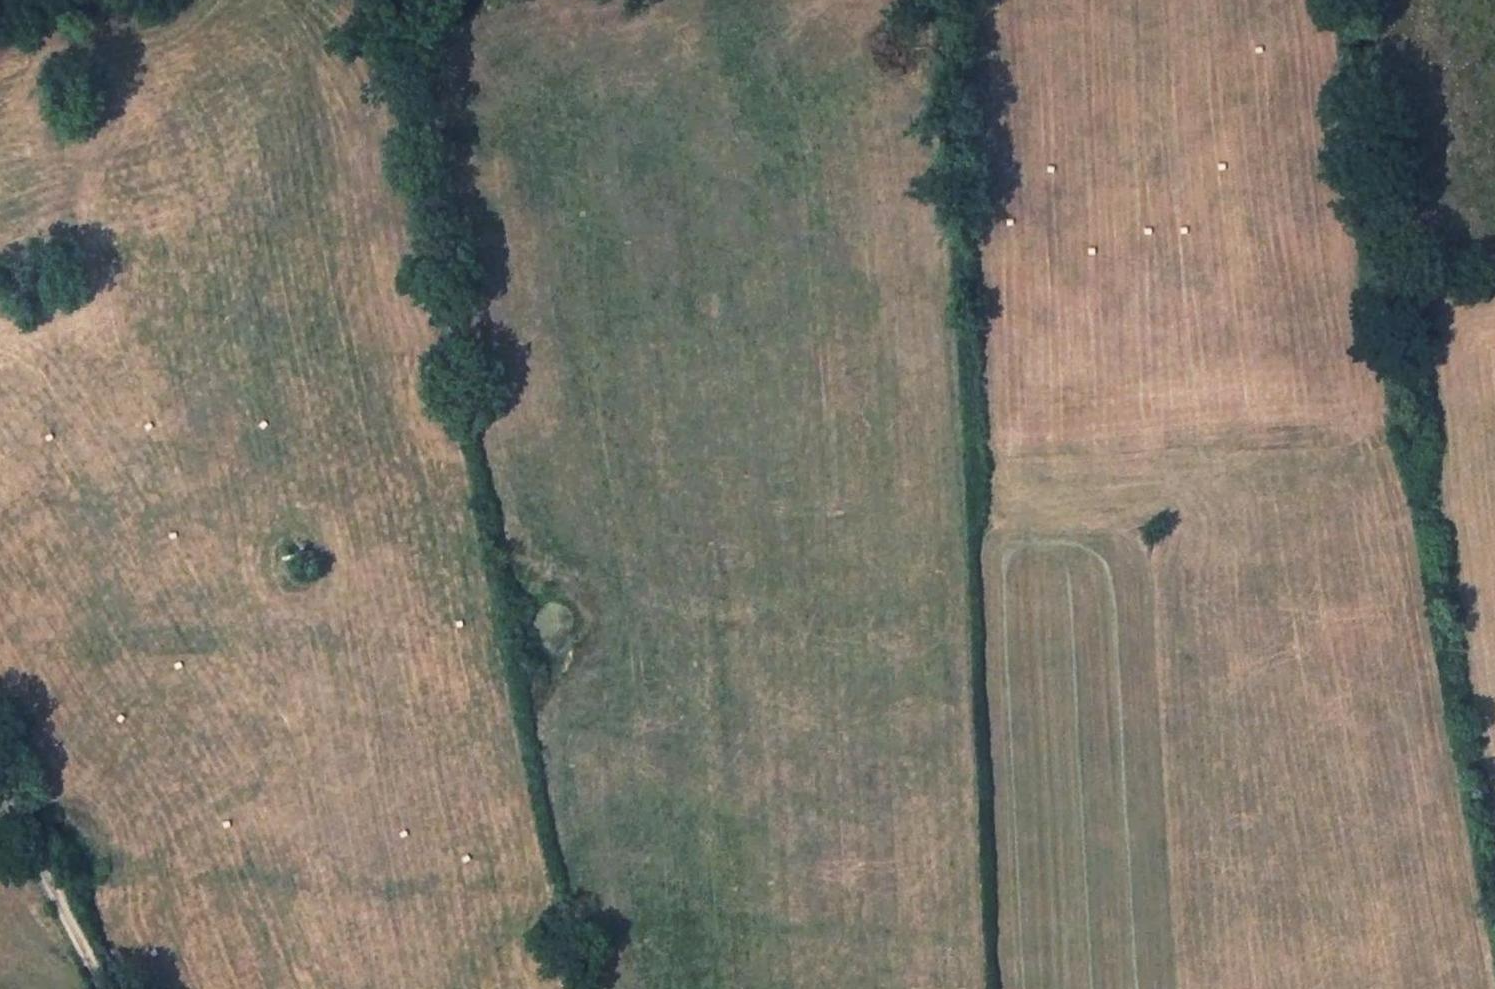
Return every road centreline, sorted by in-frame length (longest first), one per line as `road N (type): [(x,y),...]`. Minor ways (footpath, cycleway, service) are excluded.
road 1 (track): [(1494,988),(1476,940),(1407,534)]
road 2 (track): [(107,988),(0,784)]

